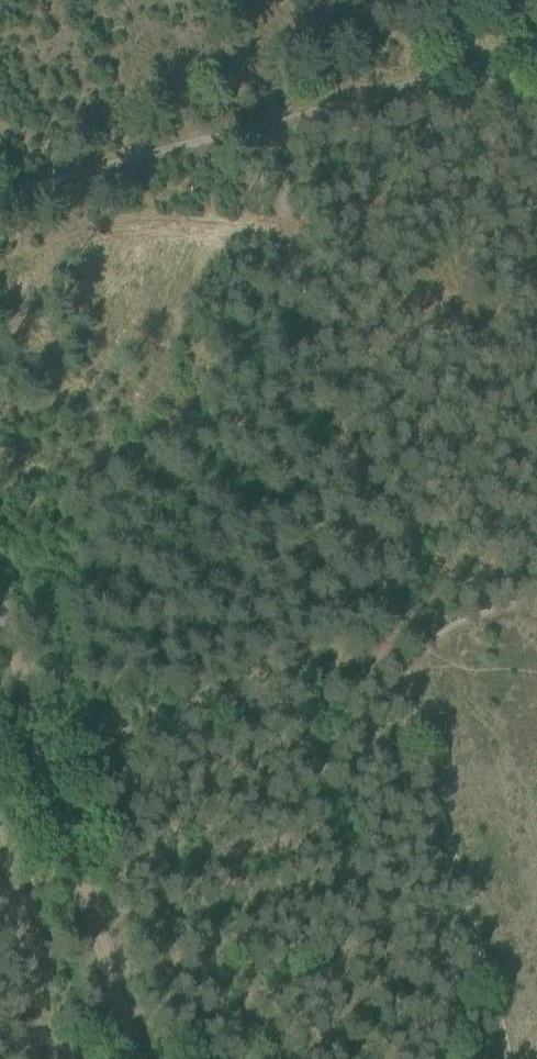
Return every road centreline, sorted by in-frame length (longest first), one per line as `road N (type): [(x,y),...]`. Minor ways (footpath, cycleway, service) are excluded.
road 1 (track): [(131,1058),(0,599)]
road 2 (track): [(536,40),(263,117)]
road 3 (track): [(263,117),(0,191)]
road 4 (track): [(536,597),(426,632),(408,663)]

